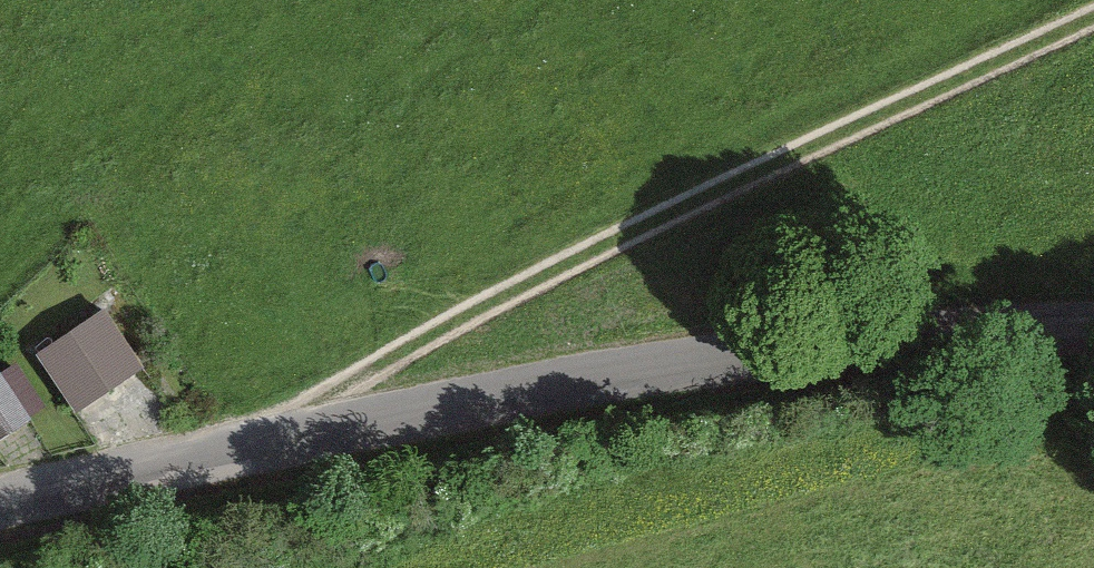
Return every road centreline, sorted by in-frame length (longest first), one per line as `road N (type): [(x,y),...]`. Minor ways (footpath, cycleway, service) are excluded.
road 1 (tertiary): [(0,500),(254,431),(436,401),(728,359),(1093,339)]
road 2 (track): [(254,431),(1093,12)]

